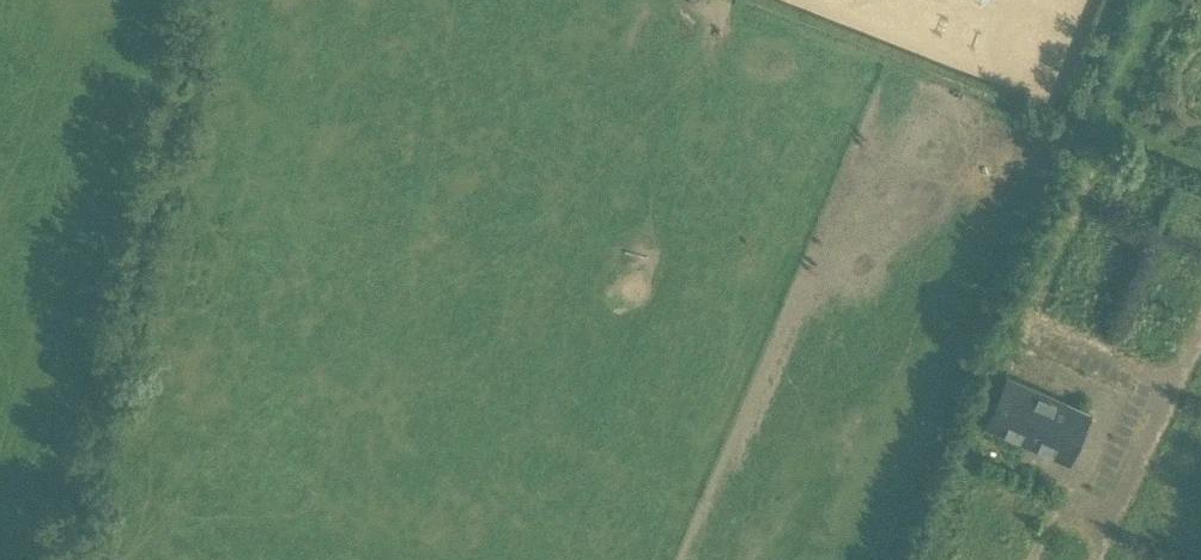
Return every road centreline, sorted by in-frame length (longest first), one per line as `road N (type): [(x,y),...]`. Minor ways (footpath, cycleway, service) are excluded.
road 1 (track): [(67,559),(198,0)]

